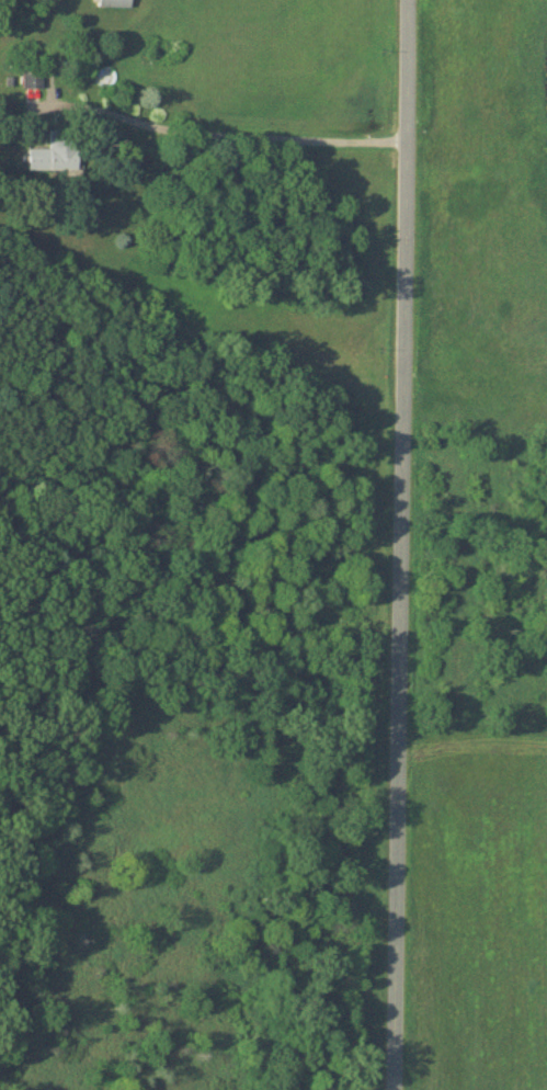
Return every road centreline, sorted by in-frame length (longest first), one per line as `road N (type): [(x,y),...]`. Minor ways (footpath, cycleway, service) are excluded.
road 1 (residential): [(389,1089),(404,0)]

